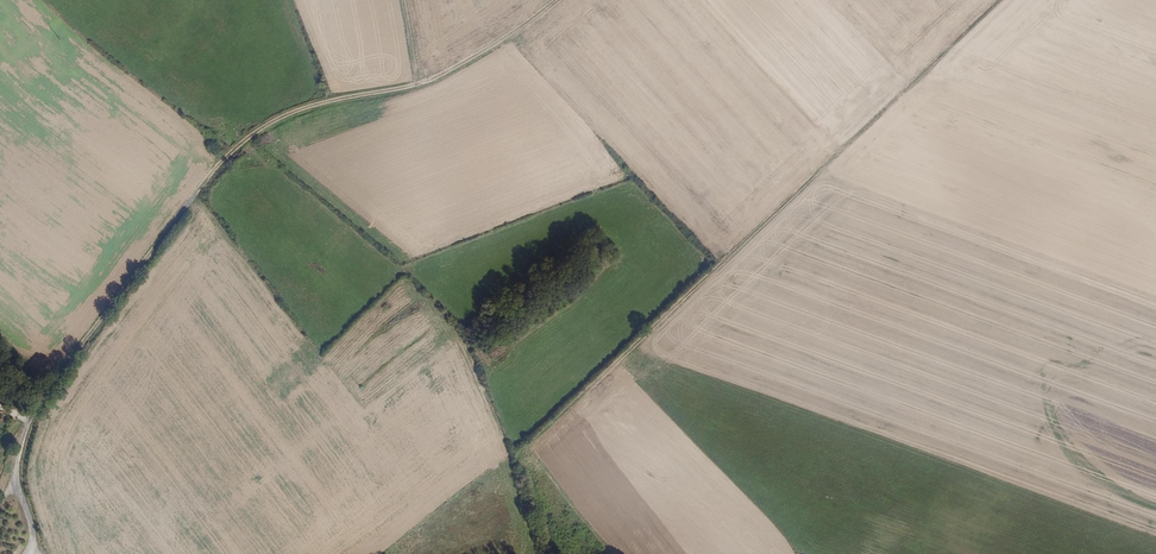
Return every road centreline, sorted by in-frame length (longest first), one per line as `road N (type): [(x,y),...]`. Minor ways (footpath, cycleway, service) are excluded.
road 1 (track): [(561,0),(437,80),(286,120),(208,182),(39,414),(21,481),(35,544),(28,553)]

